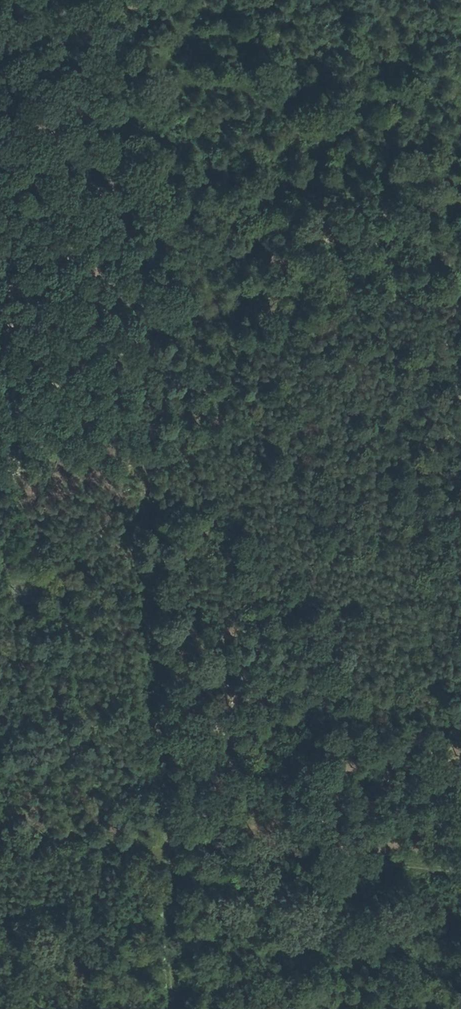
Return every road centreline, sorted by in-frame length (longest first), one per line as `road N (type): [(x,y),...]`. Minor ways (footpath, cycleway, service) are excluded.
road 1 (track): [(103,0),(121,292),(150,412),(172,1008)]
road 2 (track): [(460,205),(0,161)]
road 3 (track): [(0,838),(460,872)]

